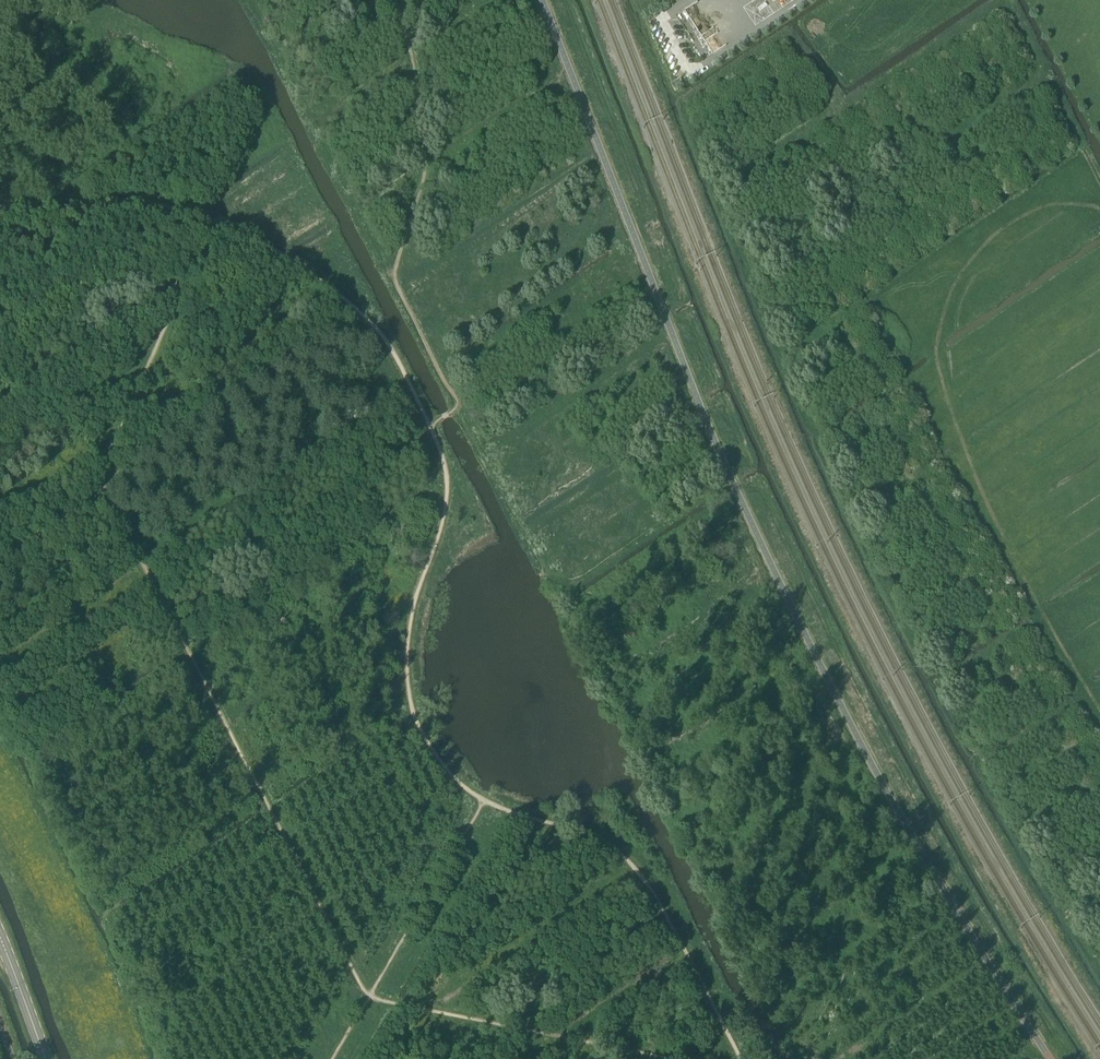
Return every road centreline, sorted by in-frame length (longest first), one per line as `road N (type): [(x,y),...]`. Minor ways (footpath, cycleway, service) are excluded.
road 1 (secondary): [(0,932),(47,1058)]

